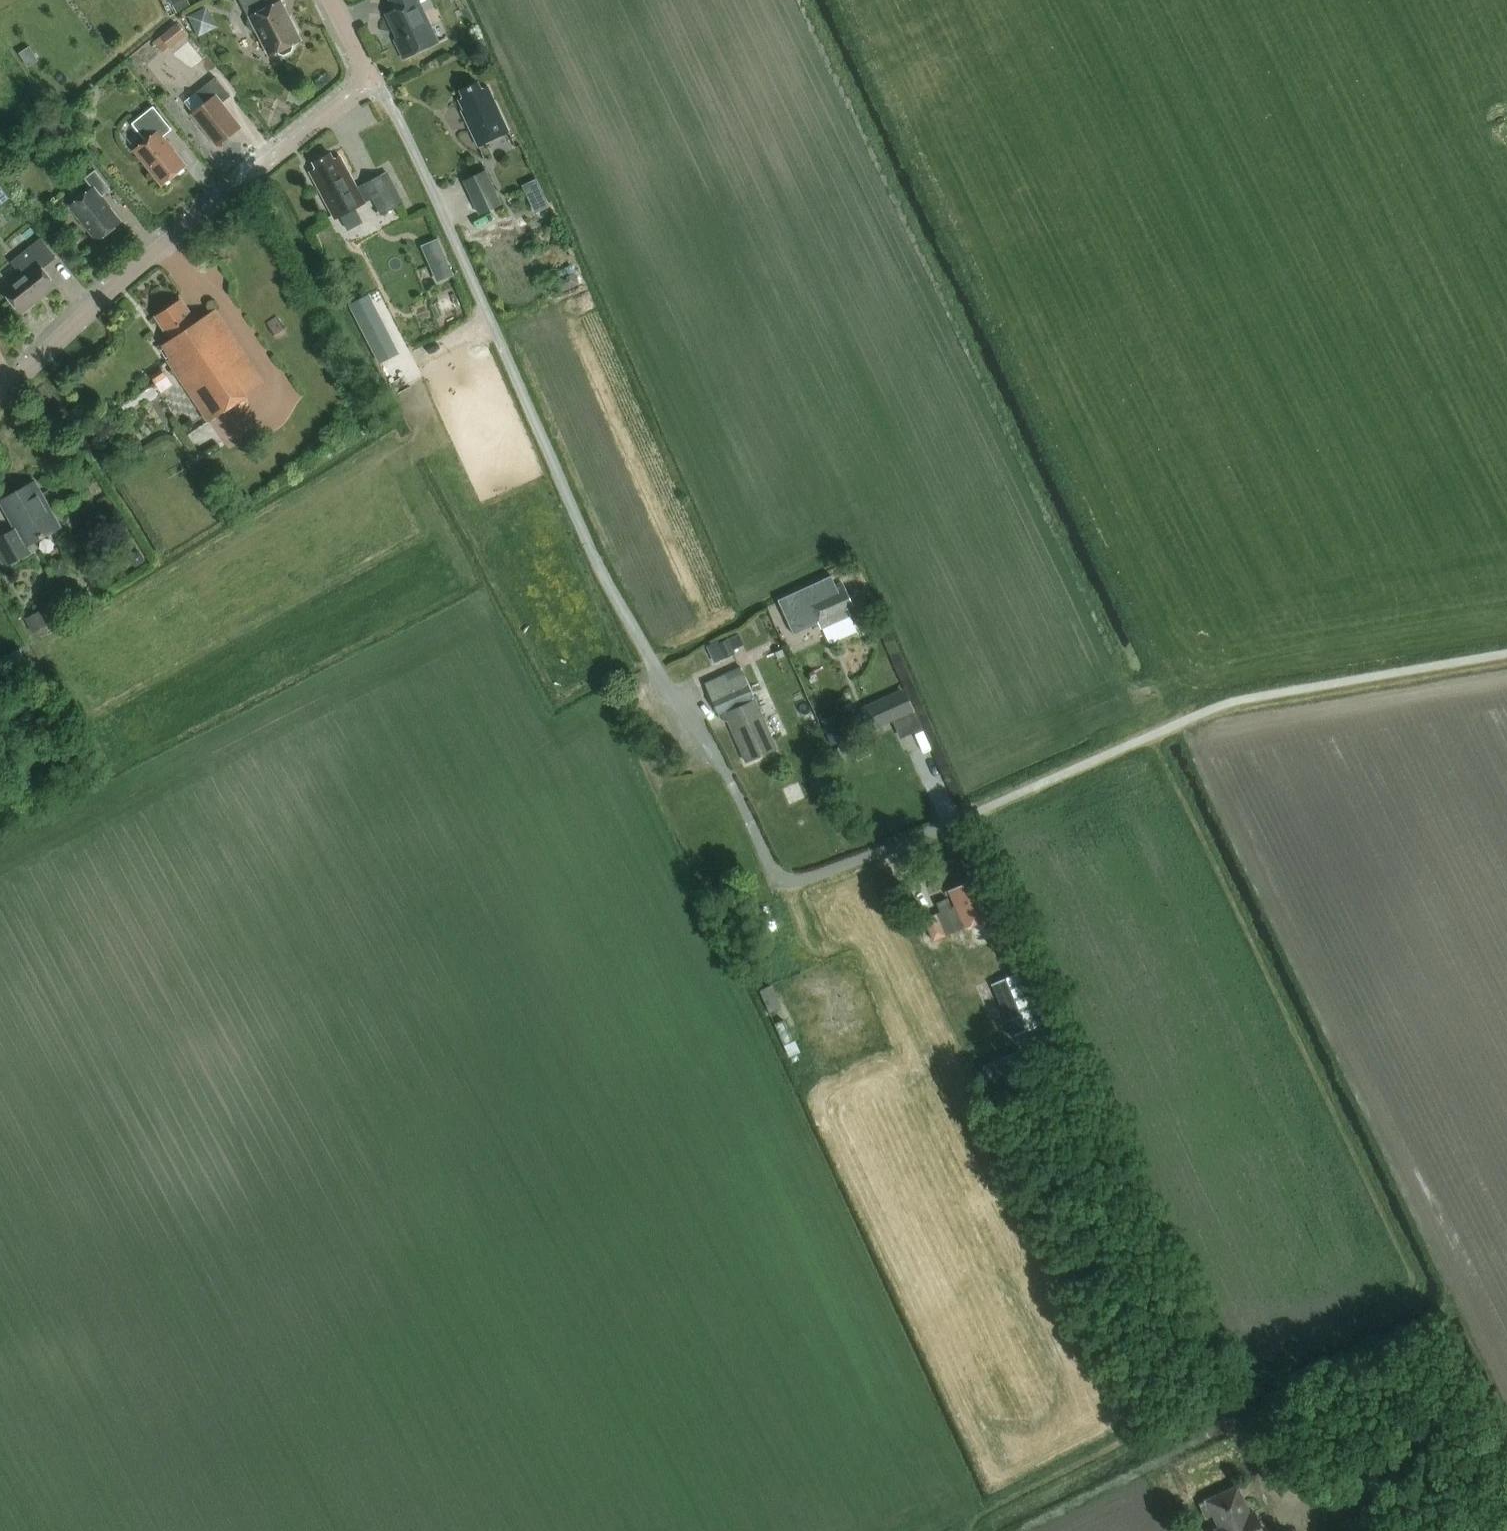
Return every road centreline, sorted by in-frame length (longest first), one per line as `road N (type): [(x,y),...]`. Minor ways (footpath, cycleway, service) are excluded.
road 1 (unclassified): [(371,80),(399,119),(600,570),(726,772),(773,872),(796,883),(937,829)]
road 2 (unclassified): [(371,80),(154,254),(0,404)]

